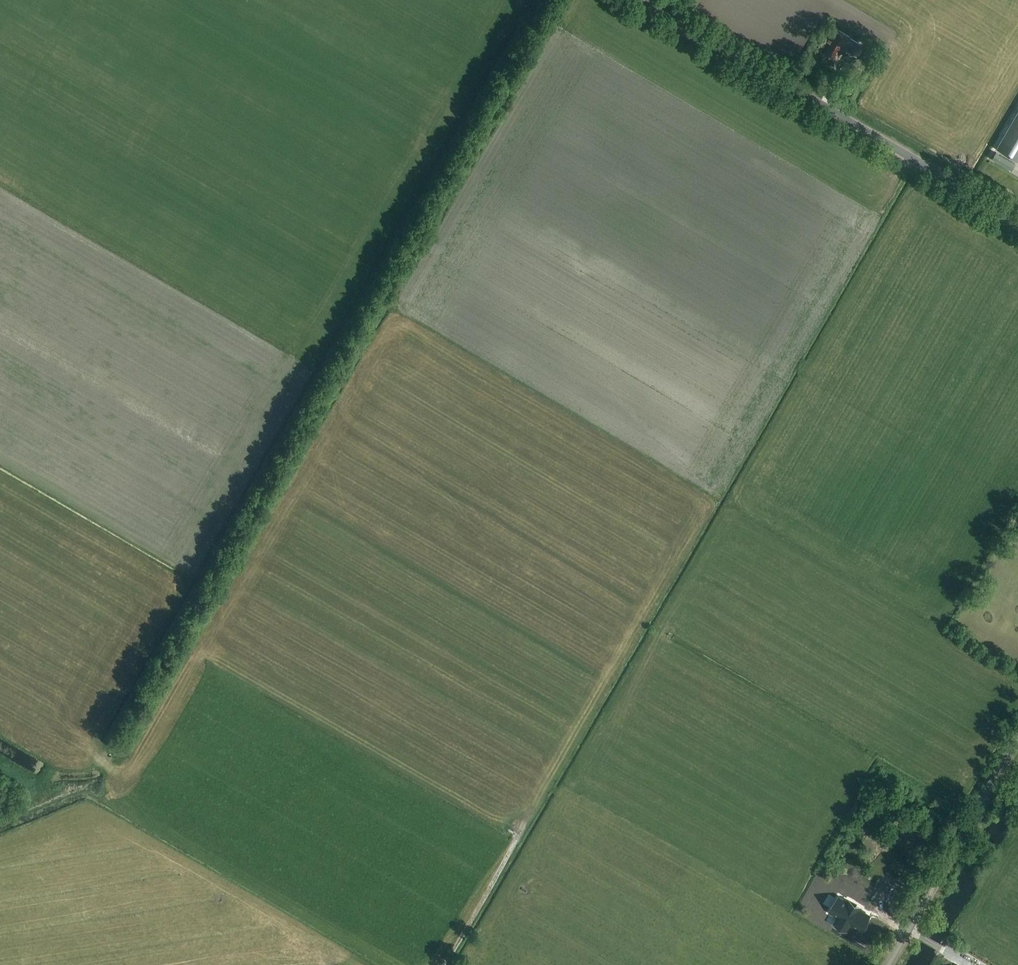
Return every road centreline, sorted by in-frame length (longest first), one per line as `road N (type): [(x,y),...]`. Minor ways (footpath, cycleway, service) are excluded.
road 1 (tertiary): [(1017,222),(643,0)]
road 2 (unclassified): [(888,964),(1017,741)]

